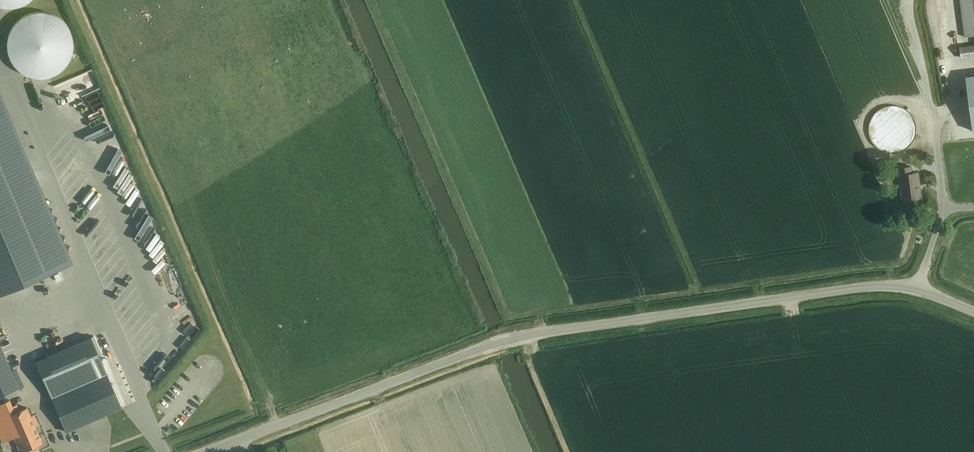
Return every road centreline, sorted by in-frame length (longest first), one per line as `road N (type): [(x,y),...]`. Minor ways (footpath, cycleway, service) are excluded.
road 1 (unclassified): [(215,451),(503,343),(882,286),(919,286),(973,309)]

